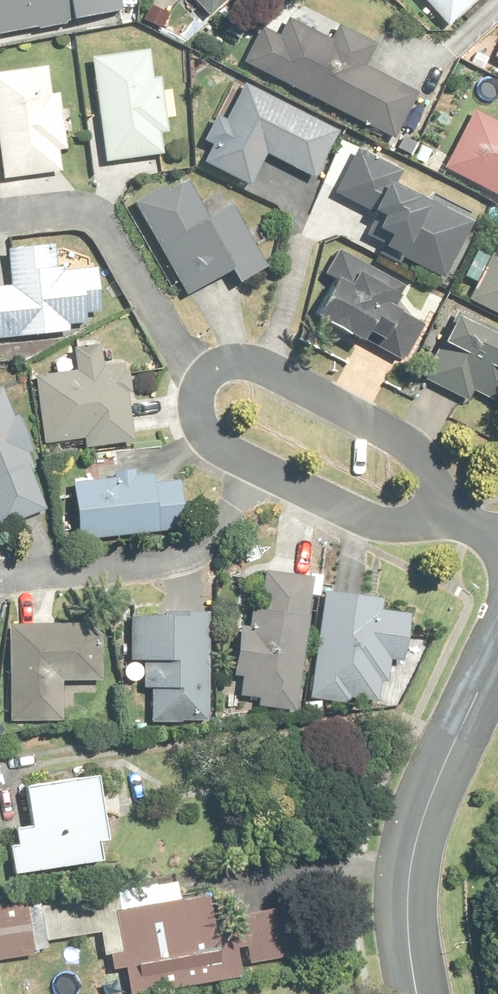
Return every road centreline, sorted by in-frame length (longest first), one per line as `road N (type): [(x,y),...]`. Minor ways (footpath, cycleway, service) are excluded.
road 1 (residential): [(425,993),(415,931),(430,801),(497,646)]
road 2 (residential): [(439,512),(369,520),(220,449),(196,413),(204,382)]
road 3 (residential): [(204,382),(220,369),(253,365),(396,436),(424,467),(439,512)]

